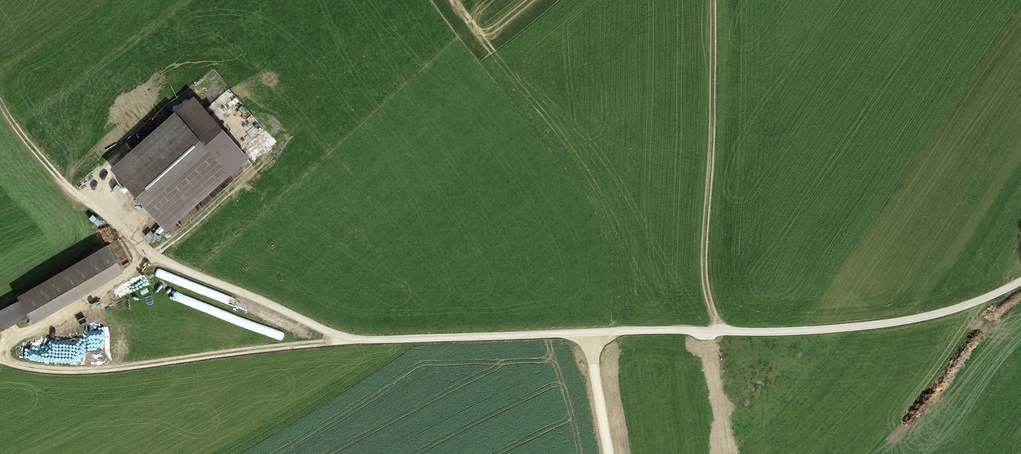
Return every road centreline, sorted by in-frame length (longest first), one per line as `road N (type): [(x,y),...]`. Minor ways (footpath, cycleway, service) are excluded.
road 1 (track): [(0,360),(78,369),(350,342),(817,332),(904,324),(1020,283)]
road 2 (track): [(350,342),(158,258),(76,198),(0,104)]
road 3 (track): [(722,332),(702,269),(712,0)]
road 4 (track): [(0,355),(10,338),(109,285),(140,245)]
road 5 (track): [(609,453),(587,333)]

